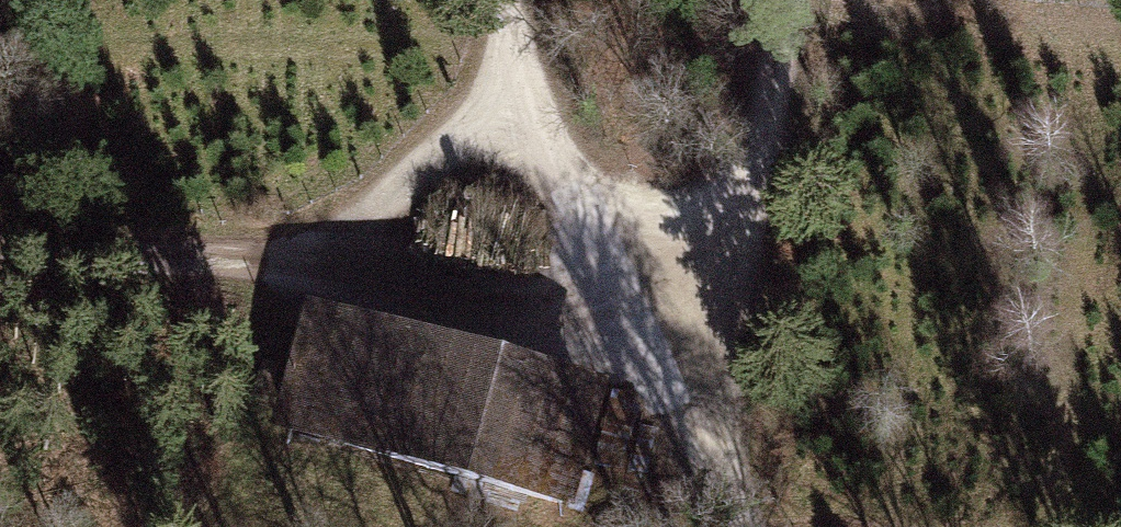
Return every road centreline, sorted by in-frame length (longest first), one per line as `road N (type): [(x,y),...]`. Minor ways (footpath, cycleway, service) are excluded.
road 1 (track): [(641,312),(516,261),(320,246),(0,261)]
road 2 (track): [(641,312),(743,224),(794,0)]
road 3 (track): [(495,0),(567,206),(641,312)]
road 4 (track): [(320,246),(473,112),(511,48)]
road 5 (track): [(754,526),(641,312)]

